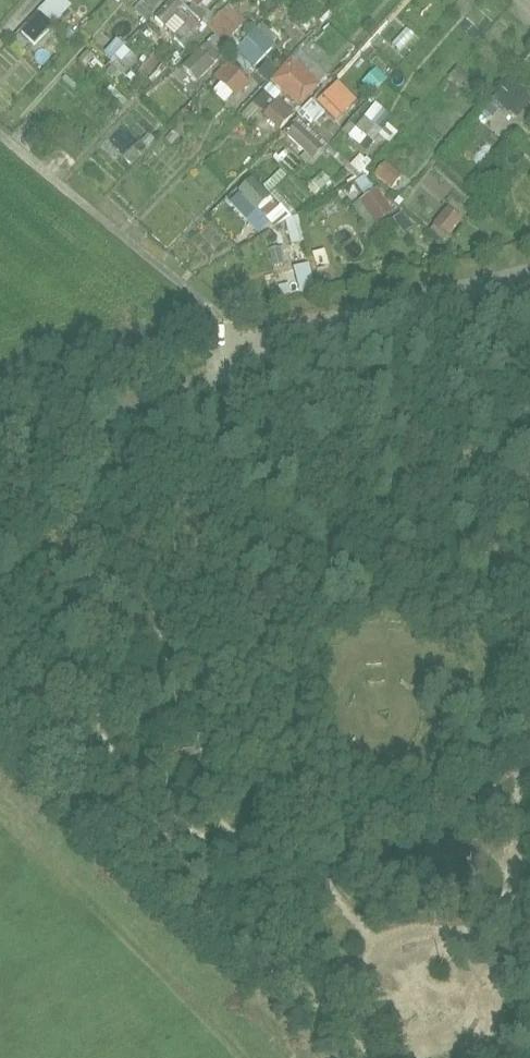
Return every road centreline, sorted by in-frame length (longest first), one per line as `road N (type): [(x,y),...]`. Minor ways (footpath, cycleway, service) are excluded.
road 1 (residential): [(529,267),(303,321),(259,348)]
road 2 (unclassified): [(259,348),(212,378),(0,431)]

